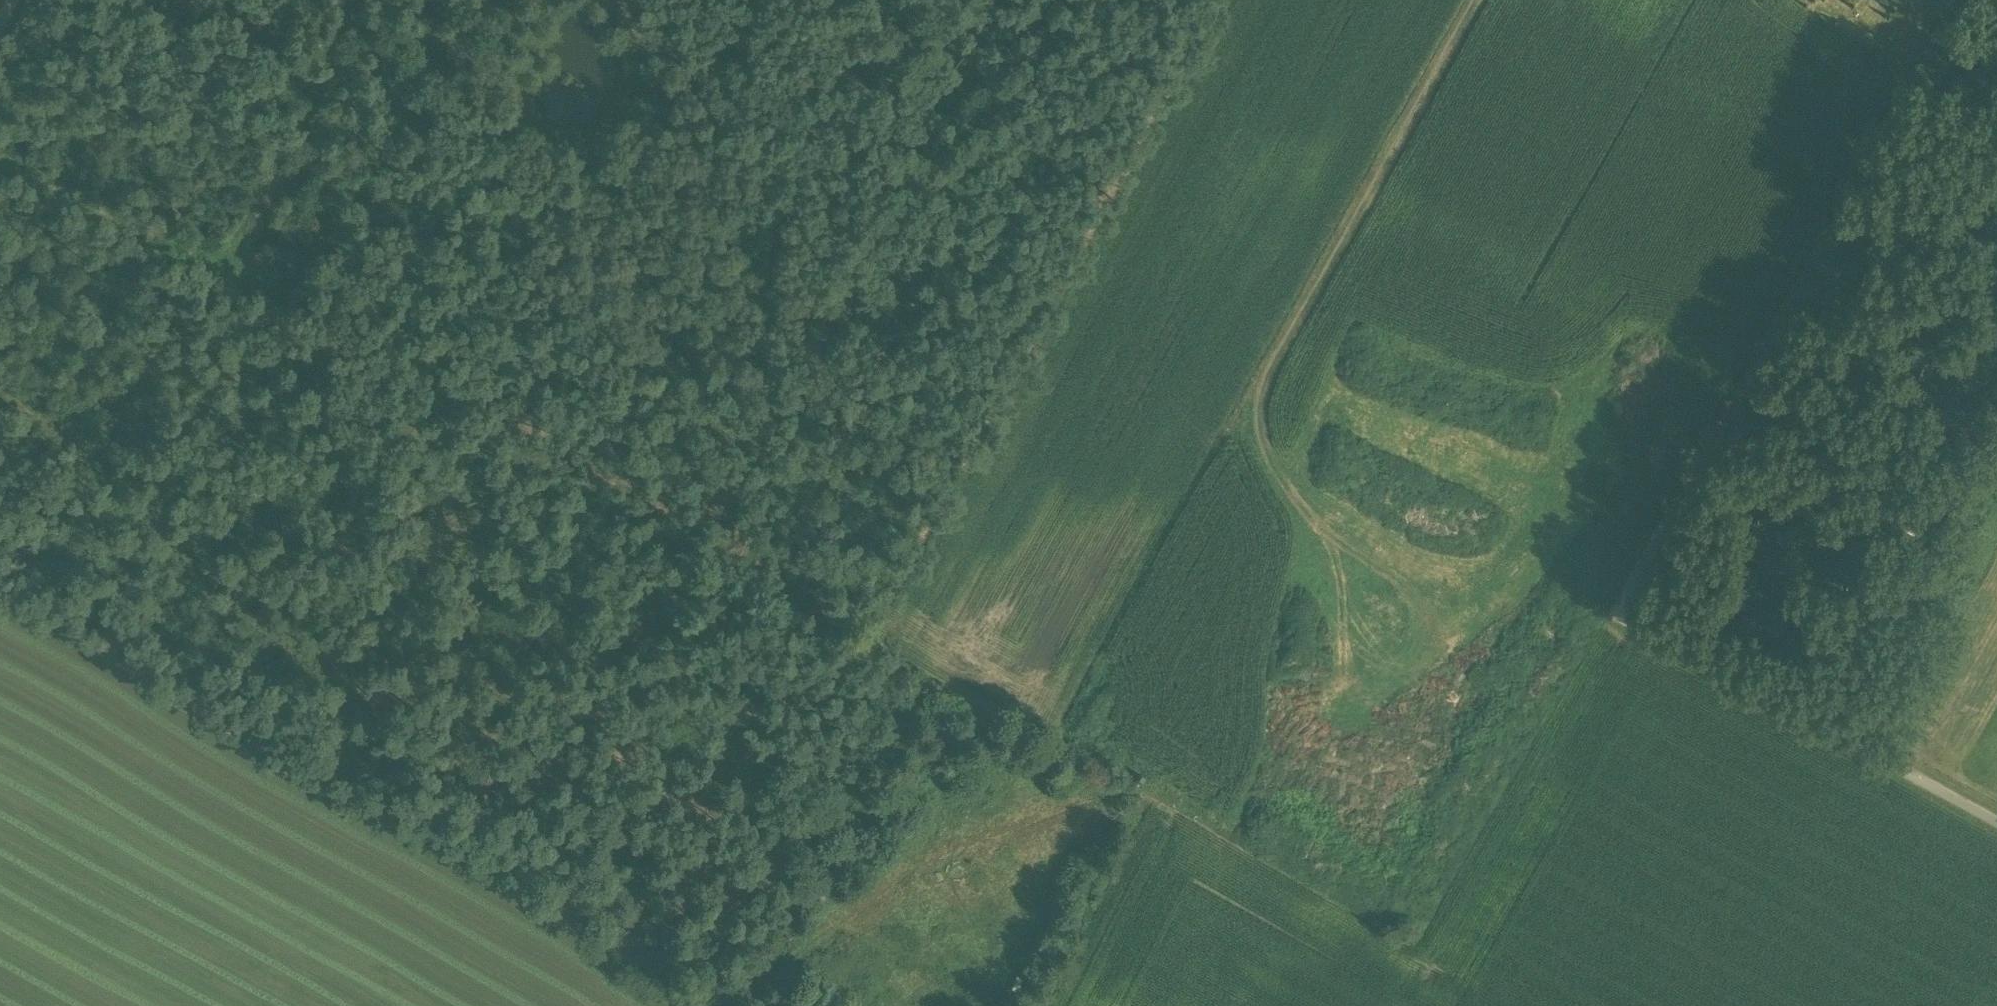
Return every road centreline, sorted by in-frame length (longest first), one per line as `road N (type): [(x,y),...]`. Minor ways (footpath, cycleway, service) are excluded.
road 1 (residential): [(1996,816),(1654,627),(1629,612),(1628,592),(1964,0)]

